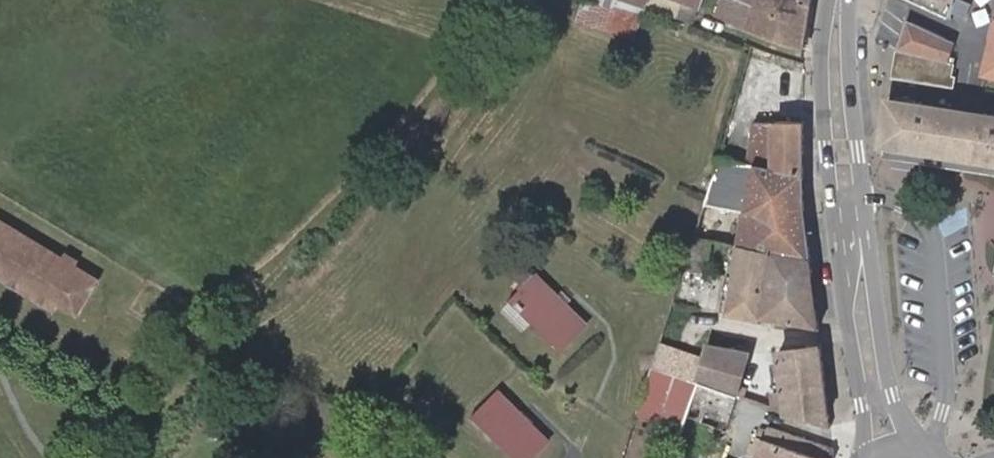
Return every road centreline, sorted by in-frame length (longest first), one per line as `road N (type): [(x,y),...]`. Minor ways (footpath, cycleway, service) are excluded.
road 1 (secondary): [(832,0),(822,106),(872,457)]
road 2 (secondary): [(916,449),(894,395),(878,321),(845,0)]

